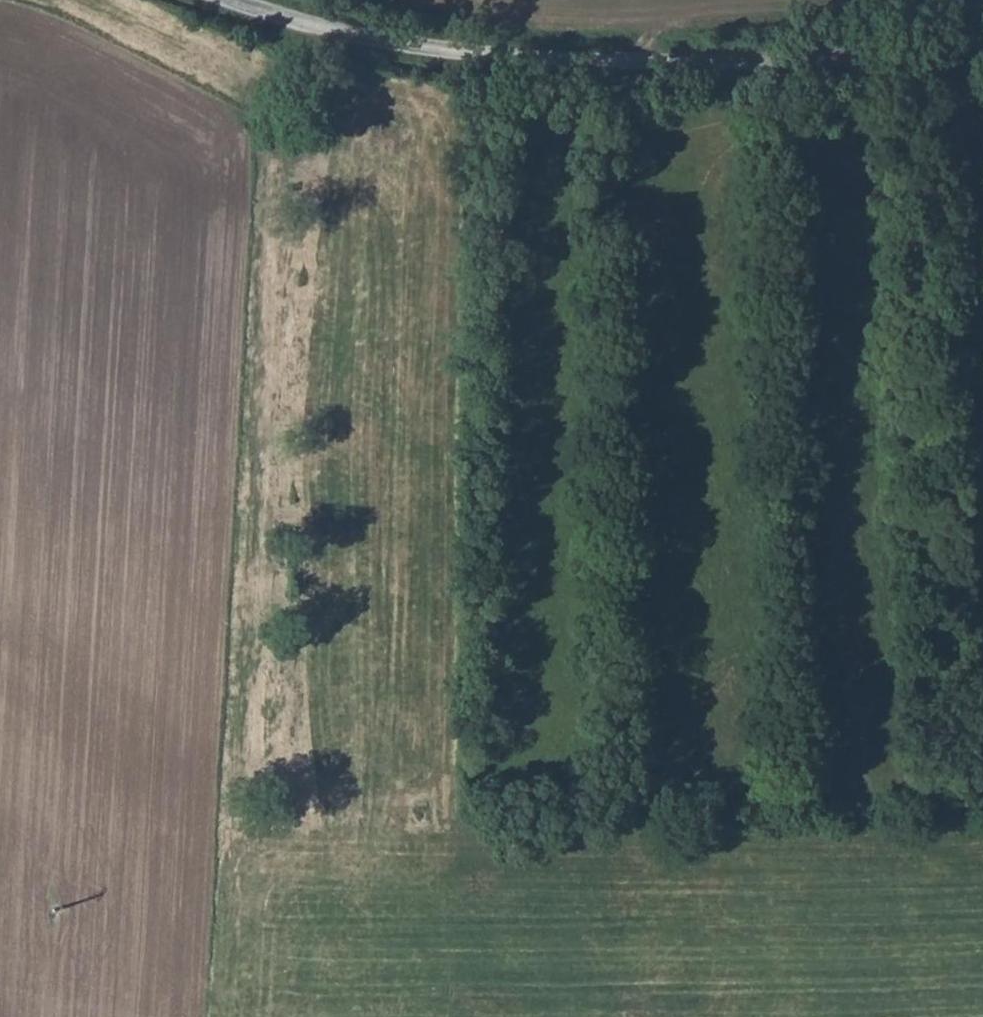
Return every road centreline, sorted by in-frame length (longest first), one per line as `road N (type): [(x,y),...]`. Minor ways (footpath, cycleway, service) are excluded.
road 1 (unclassified): [(237,0),(401,43),(482,53),(772,57),(982,38)]

